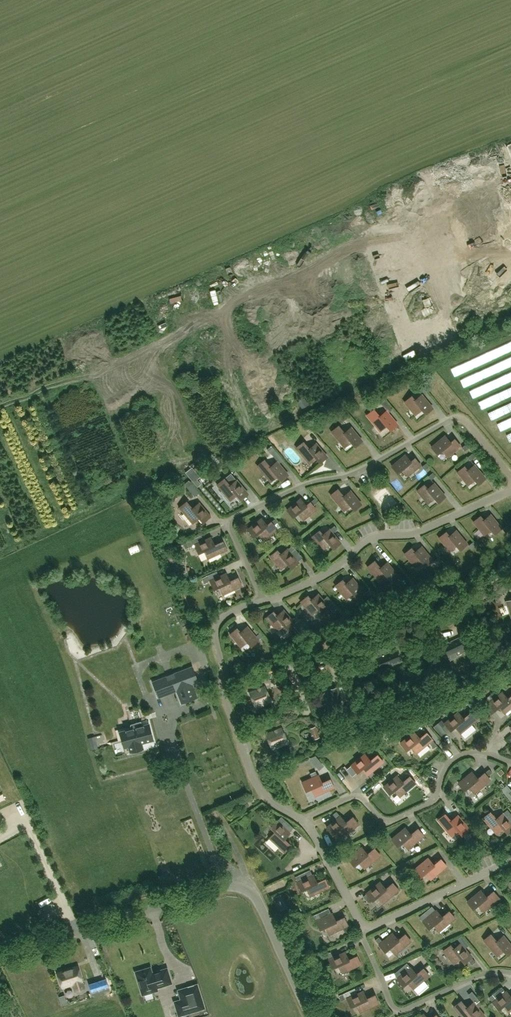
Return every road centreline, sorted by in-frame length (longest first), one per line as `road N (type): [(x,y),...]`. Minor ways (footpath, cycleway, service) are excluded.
road 1 (unclassified): [(0,956),(239,885),(256,898),(311,1016)]

